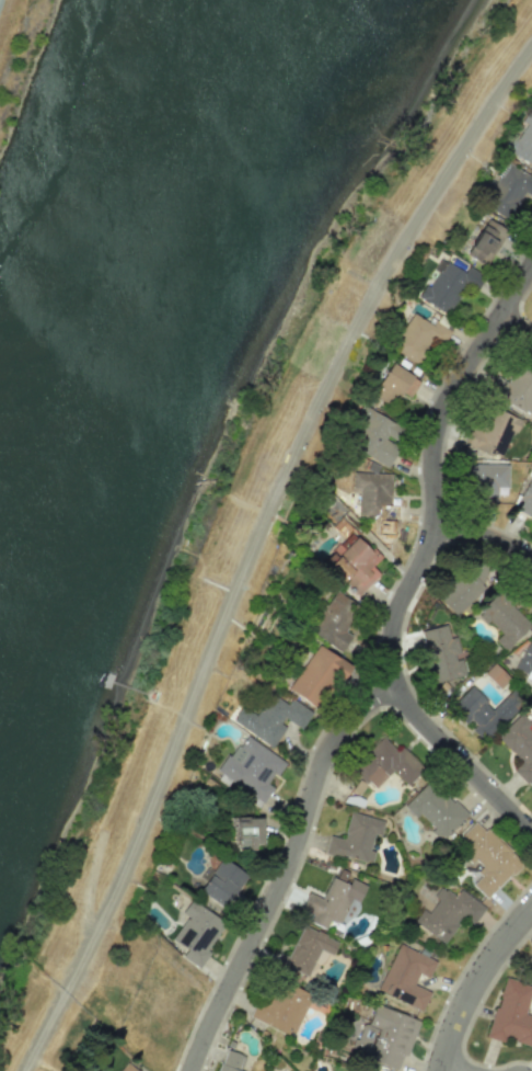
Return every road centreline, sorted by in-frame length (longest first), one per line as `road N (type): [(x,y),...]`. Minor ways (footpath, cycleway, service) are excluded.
road 1 (residential): [(531,830),(423,719),(403,686),(395,646),(403,604),(435,528),(441,421),(531,270)]
road 2 (residential): [(403,686),(363,708),(332,751),(290,869),(196,1070)]
road 3 (residential): [(442,1070),(490,966),(531,913)]

